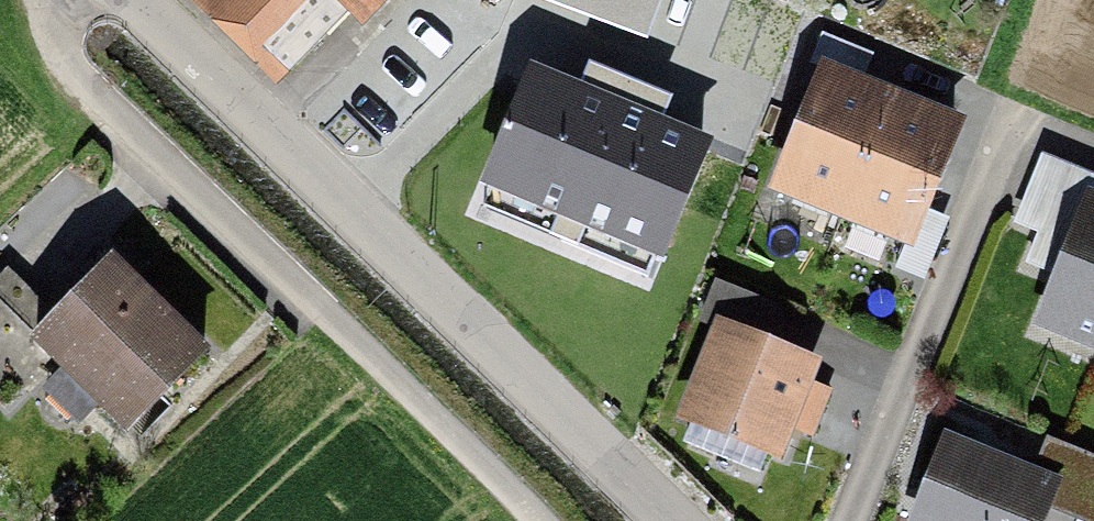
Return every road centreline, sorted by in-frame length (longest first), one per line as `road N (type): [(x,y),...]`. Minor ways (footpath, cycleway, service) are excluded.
road 1 (unclassified): [(104,0),(677,520)]
road 2 (unclassified): [(543,520),(481,447),(15,36),(27,0)]

